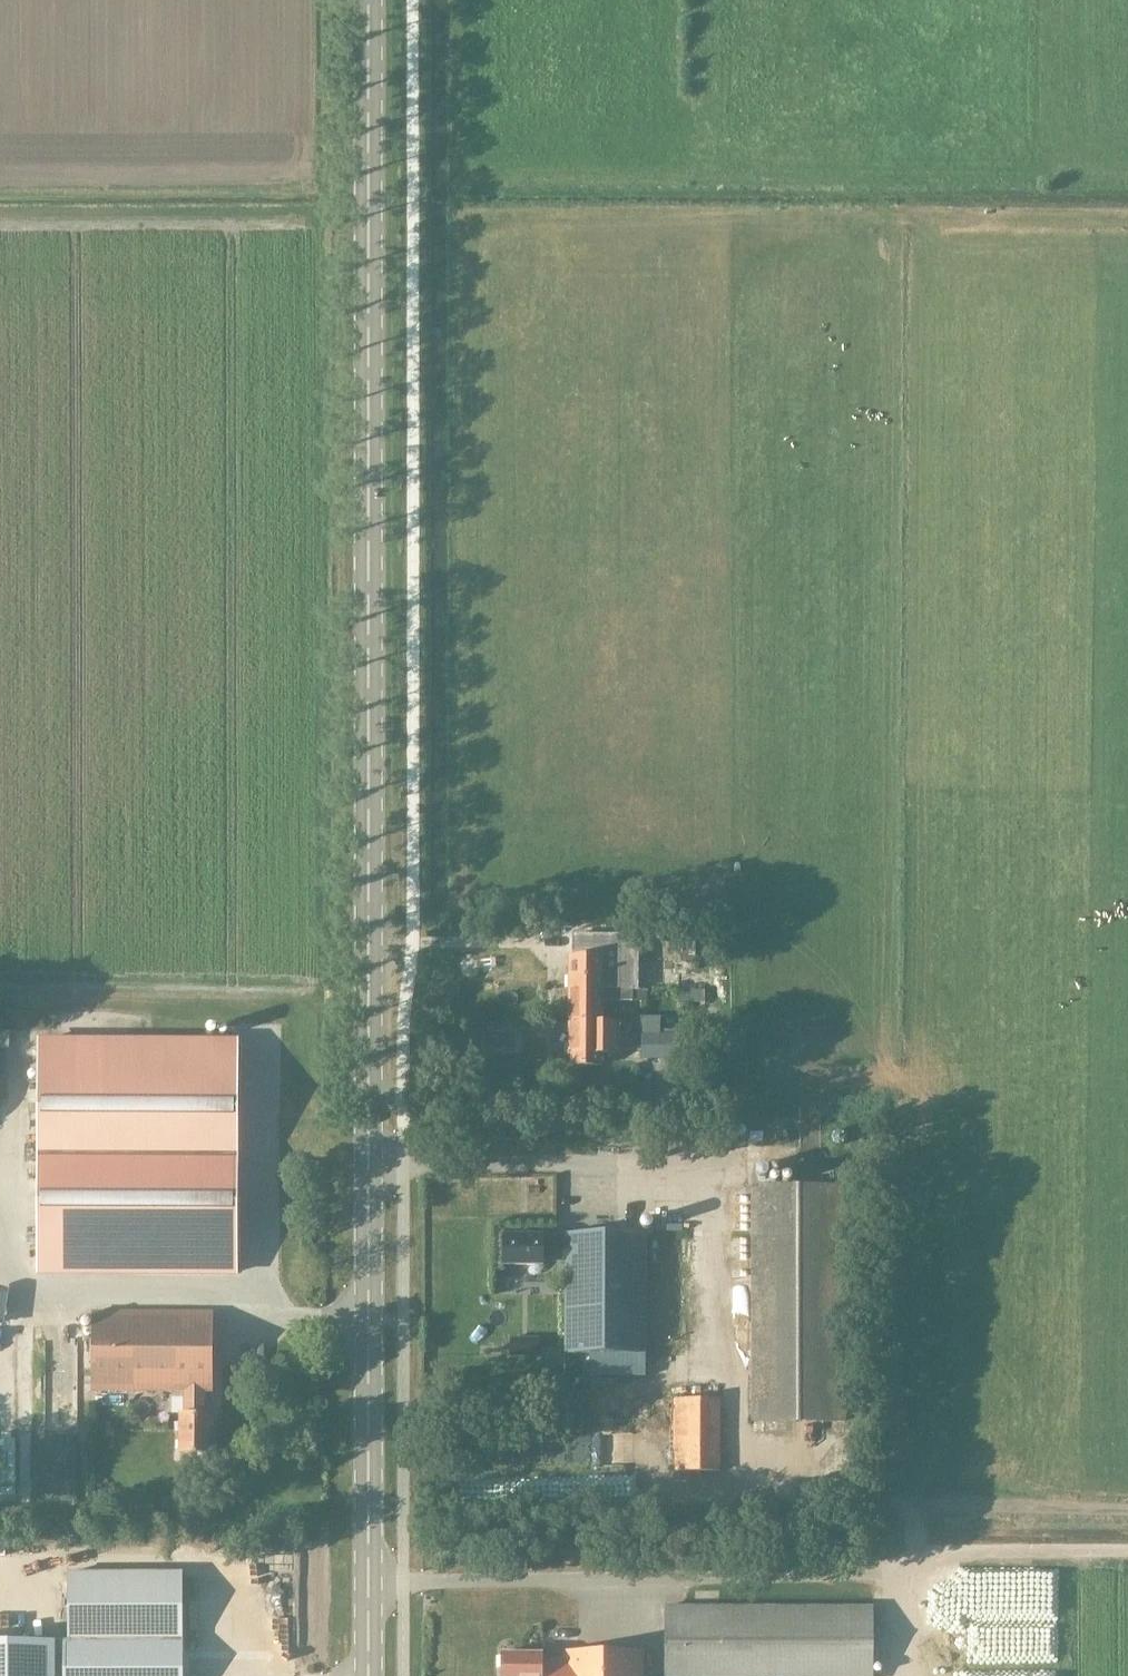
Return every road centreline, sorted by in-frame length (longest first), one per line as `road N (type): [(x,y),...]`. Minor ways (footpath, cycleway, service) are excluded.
road 1 (secondary): [(368,1675),(367,0)]

